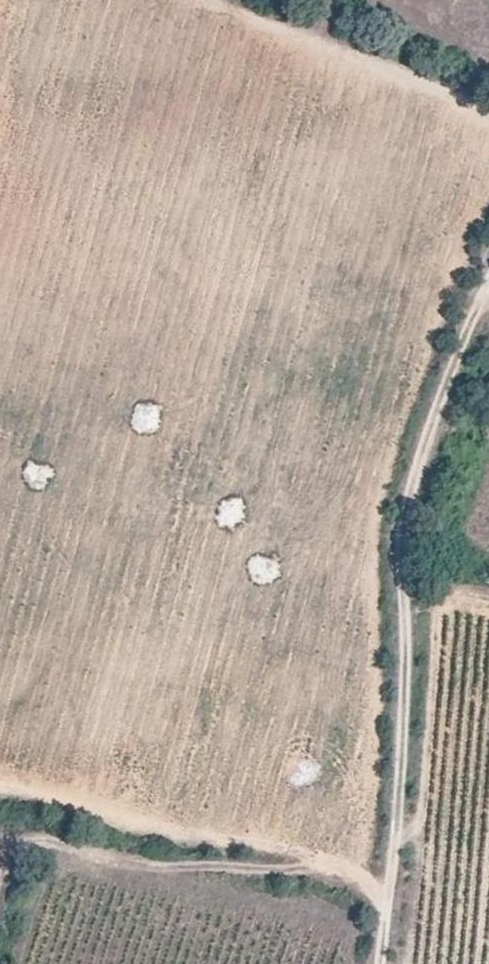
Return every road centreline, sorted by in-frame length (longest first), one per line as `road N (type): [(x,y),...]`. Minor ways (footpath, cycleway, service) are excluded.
road 1 (track): [(378,963),(403,697),(400,526),(488,277)]
road 2 (track): [(388,903),(348,888),(44,834)]
road 3 (track): [(488,115),(368,58),(205,0)]

